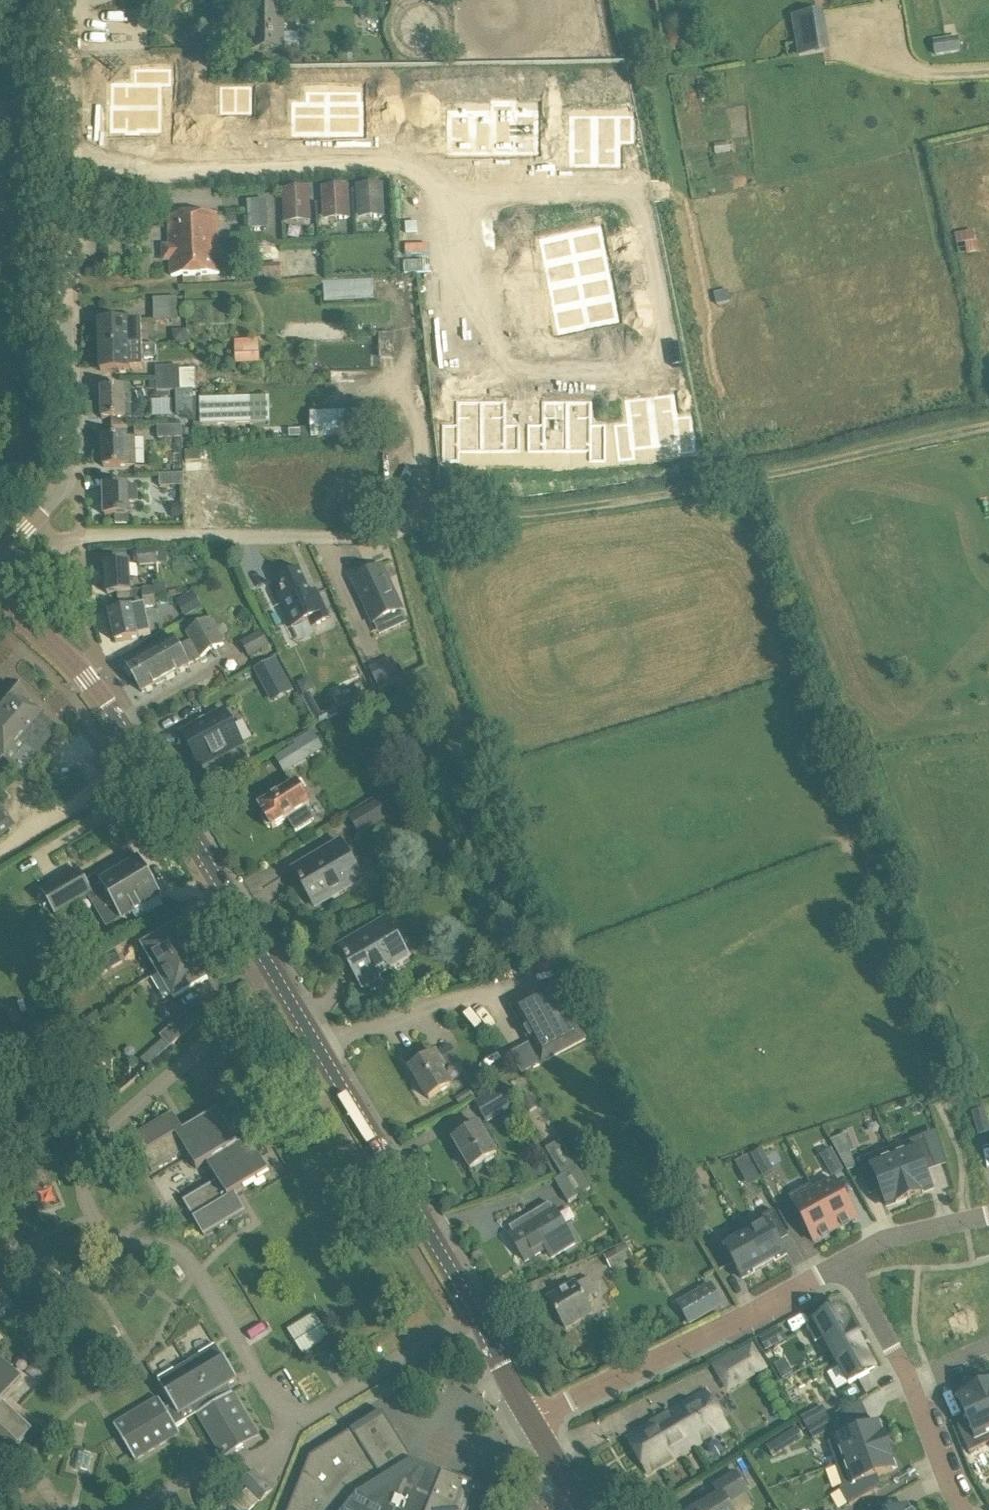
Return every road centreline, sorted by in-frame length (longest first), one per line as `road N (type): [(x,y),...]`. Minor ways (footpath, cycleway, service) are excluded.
road 1 (primary): [(531,1419),(471,1302),(144,761),(84,676),(0,600)]
road 2 (residential): [(446,184),(639,191),(671,359),(606,368),(448,368),(433,276),(436,206)]
road 3 (track): [(988,425),(654,492),(340,535)]
road 4 (residential): [(0,552),(68,475),(64,169)]
road 5 (residential): [(64,169),(405,161),(446,184)]
road 6 (residential): [(531,1419),(849,1260)]
road 7 (residential): [(64,169),(62,0)]
road 8 (residential): [(849,1260),(879,1244),(988,1217)]
road 9 (residential): [(966,1509),(909,1379)]
road 10 (residential): [(909,1379),(849,1260)]

